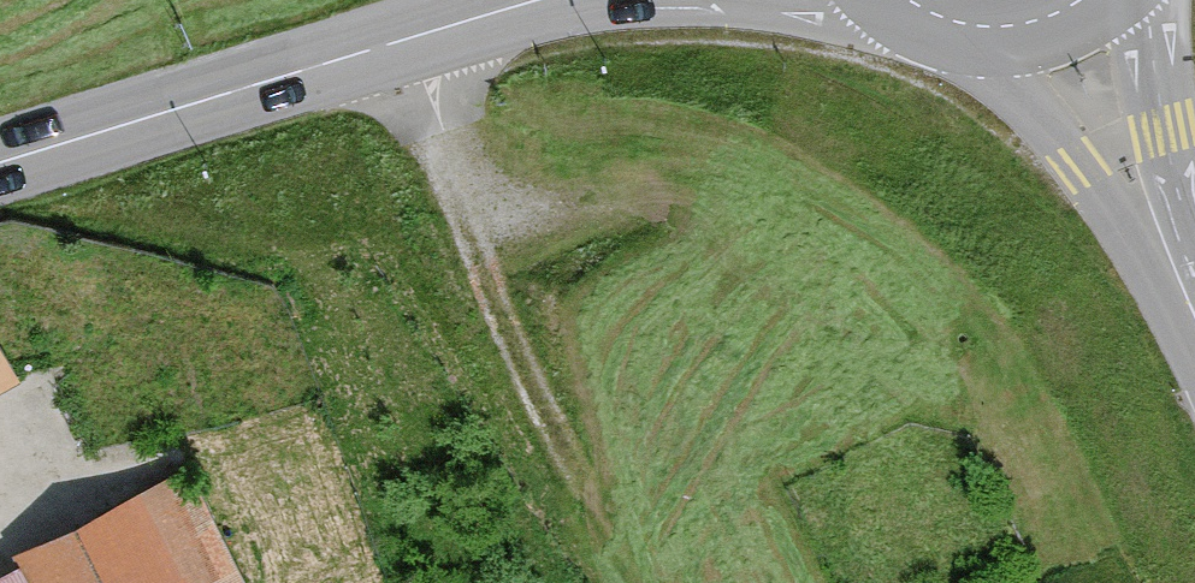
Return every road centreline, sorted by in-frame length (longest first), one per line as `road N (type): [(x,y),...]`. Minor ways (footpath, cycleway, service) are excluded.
road 1 (track): [(411,38),(544,414),(651,582)]
road 2 (secondary): [(538,0),(0,162)]
road 3 (tertiary): [(1194,311),(1058,3)]
road 4 (secondary): [(930,0),(974,14),(1017,15),(1058,3)]

